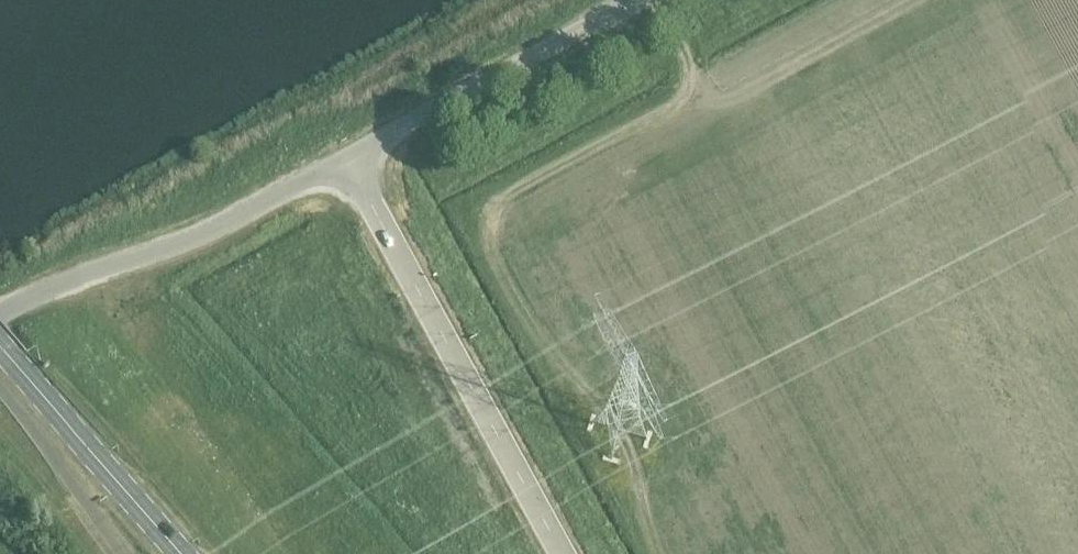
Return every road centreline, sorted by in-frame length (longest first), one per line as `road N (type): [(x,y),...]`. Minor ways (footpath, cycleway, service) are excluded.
road 1 (tertiary): [(565,553),(348,157)]
road 2 (tertiary): [(0,305),(167,253),(348,157)]
road 3 (tertiary): [(348,157),(636,0)]
road 4 (secondary): [(179,553),(0,348)]

